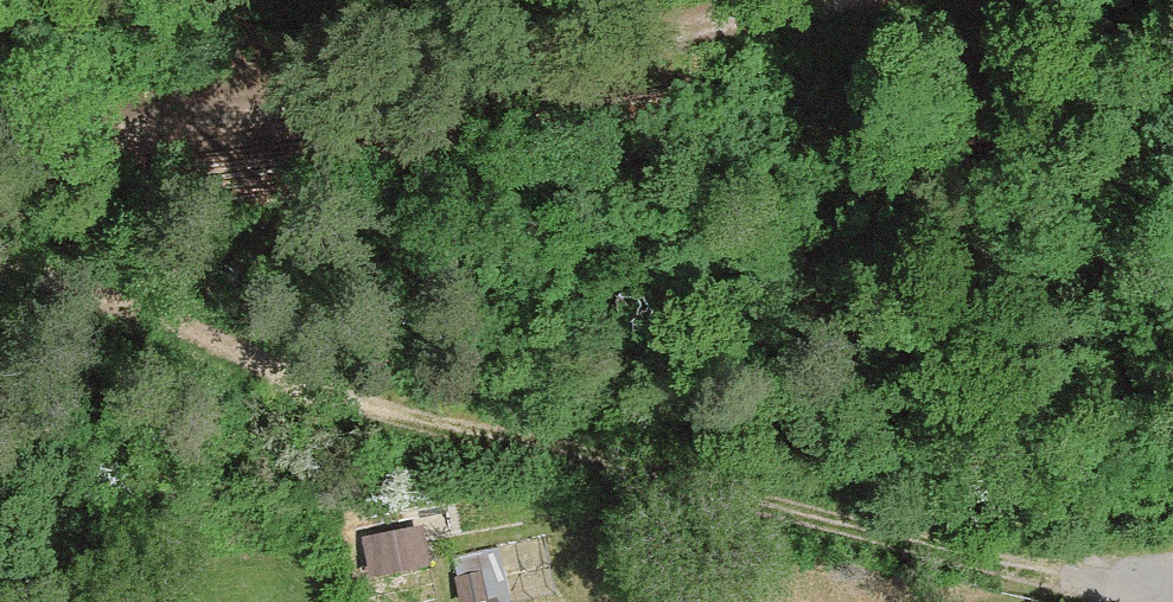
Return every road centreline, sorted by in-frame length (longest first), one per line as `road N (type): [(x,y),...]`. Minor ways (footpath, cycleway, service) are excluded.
road 1 (track): [(1112,589),(443,443),(0,271)]
road 2 (track): [(814,0),(586,45),(380,102),(0,178)]

